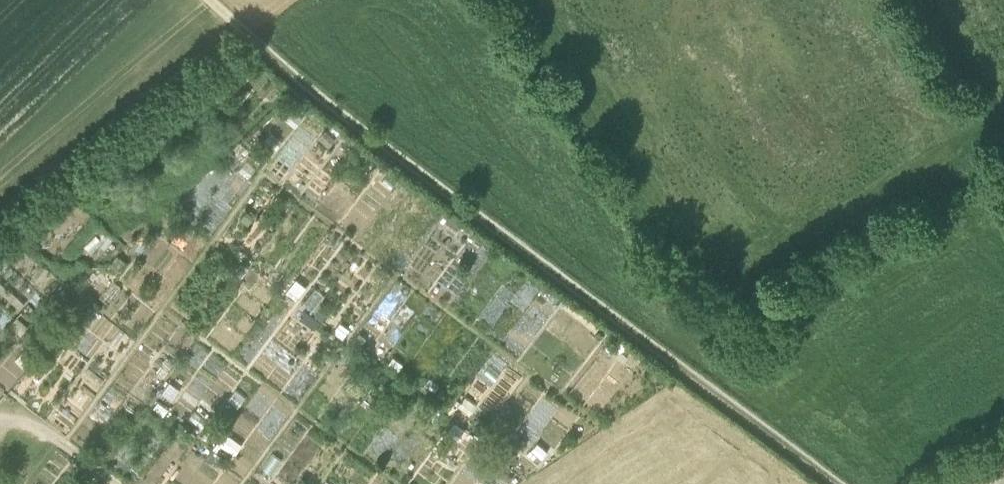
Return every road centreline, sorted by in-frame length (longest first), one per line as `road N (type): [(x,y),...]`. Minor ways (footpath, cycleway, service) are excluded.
road 1 (track): [(211,0),(316,91),(841,483)]

